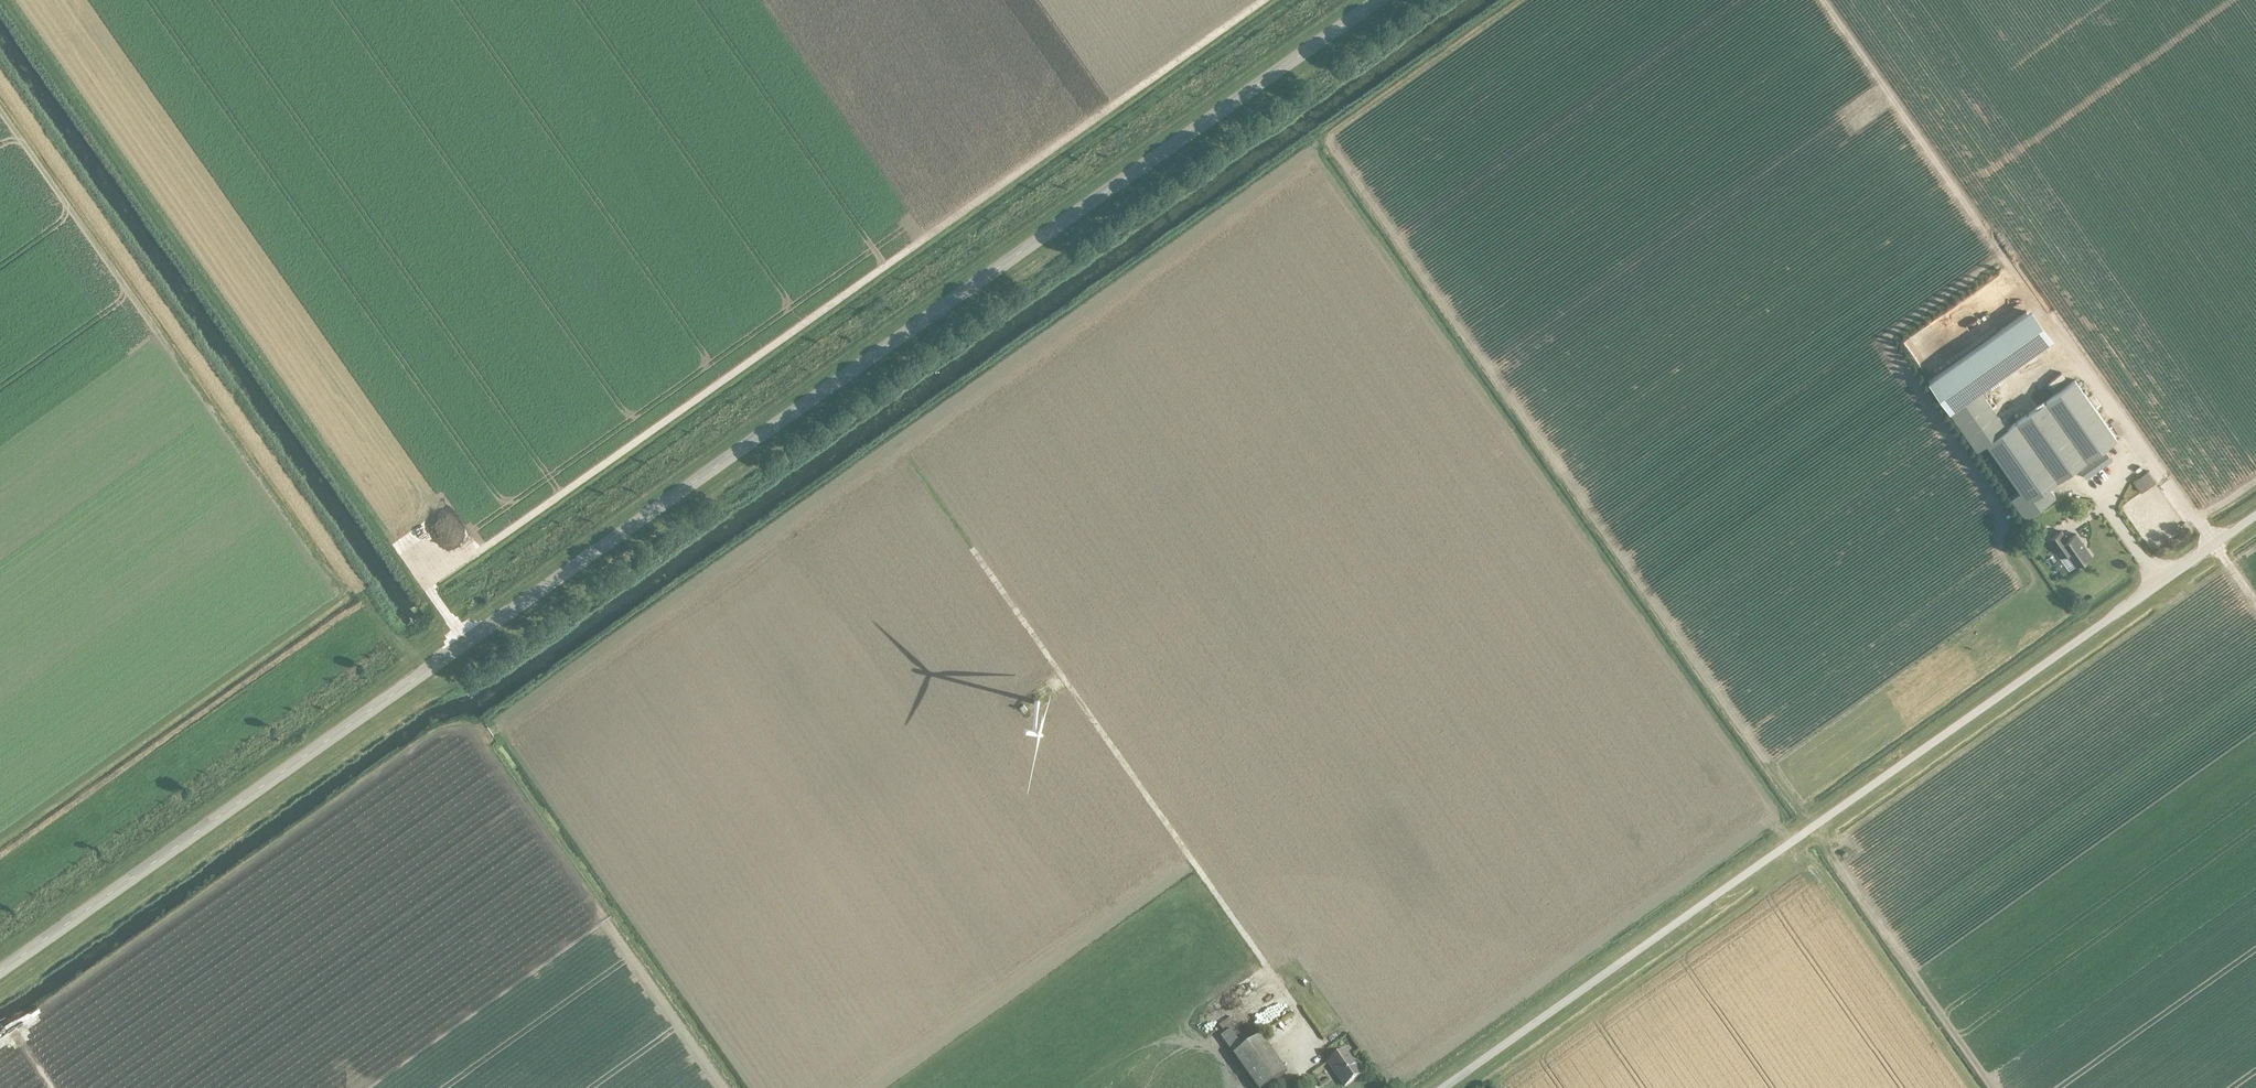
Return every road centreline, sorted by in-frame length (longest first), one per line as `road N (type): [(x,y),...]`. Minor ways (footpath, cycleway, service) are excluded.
road 1 (unclassified): [(0,973),(1381,0)]
road 2 (unclassified): [(2255,517),(1444,1087)]
road 3 (track): [(622,947),(475,739),(448,729),(0,1040)]
road 4 (track): [(972,550),(1273,976)]

